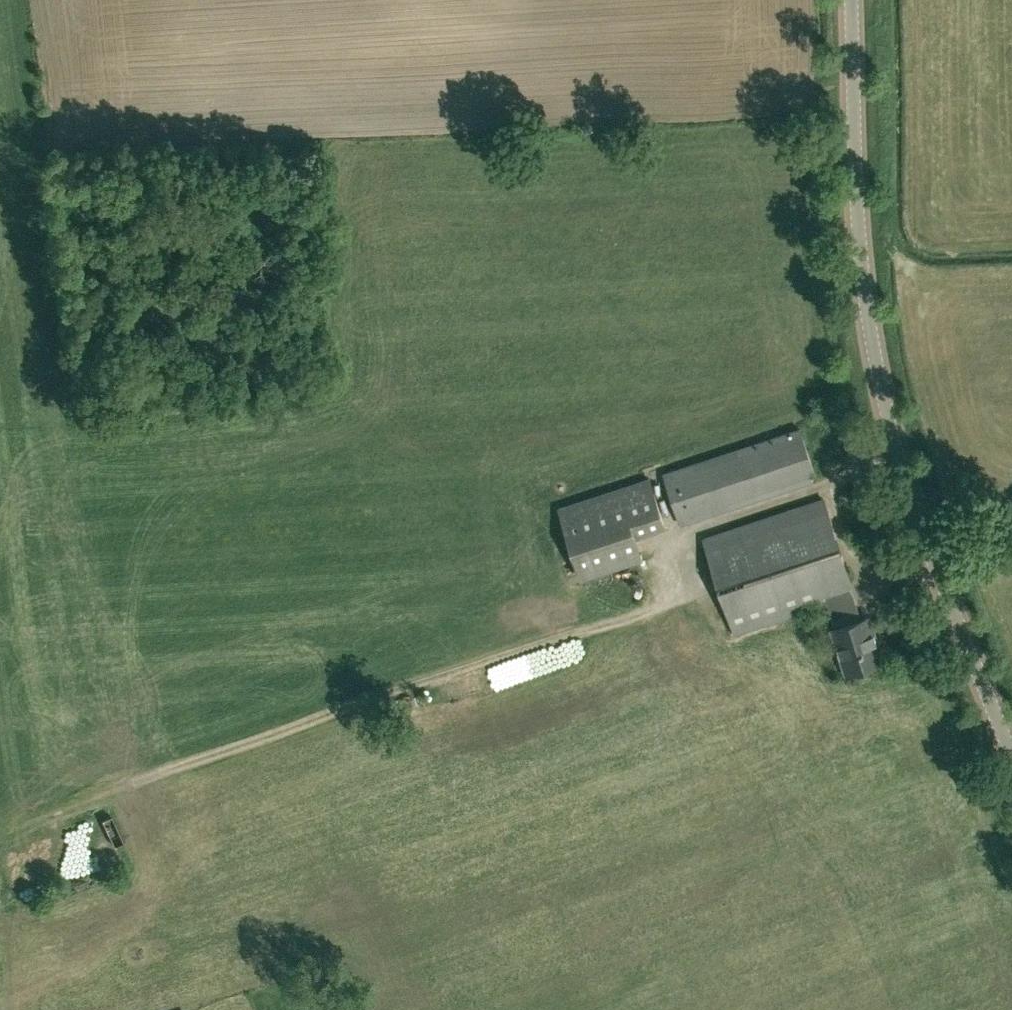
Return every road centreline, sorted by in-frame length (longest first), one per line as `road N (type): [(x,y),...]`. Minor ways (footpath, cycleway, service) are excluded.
road 1 (secondary): [(1011,742),(878,378),(860,218),(855,0)]

